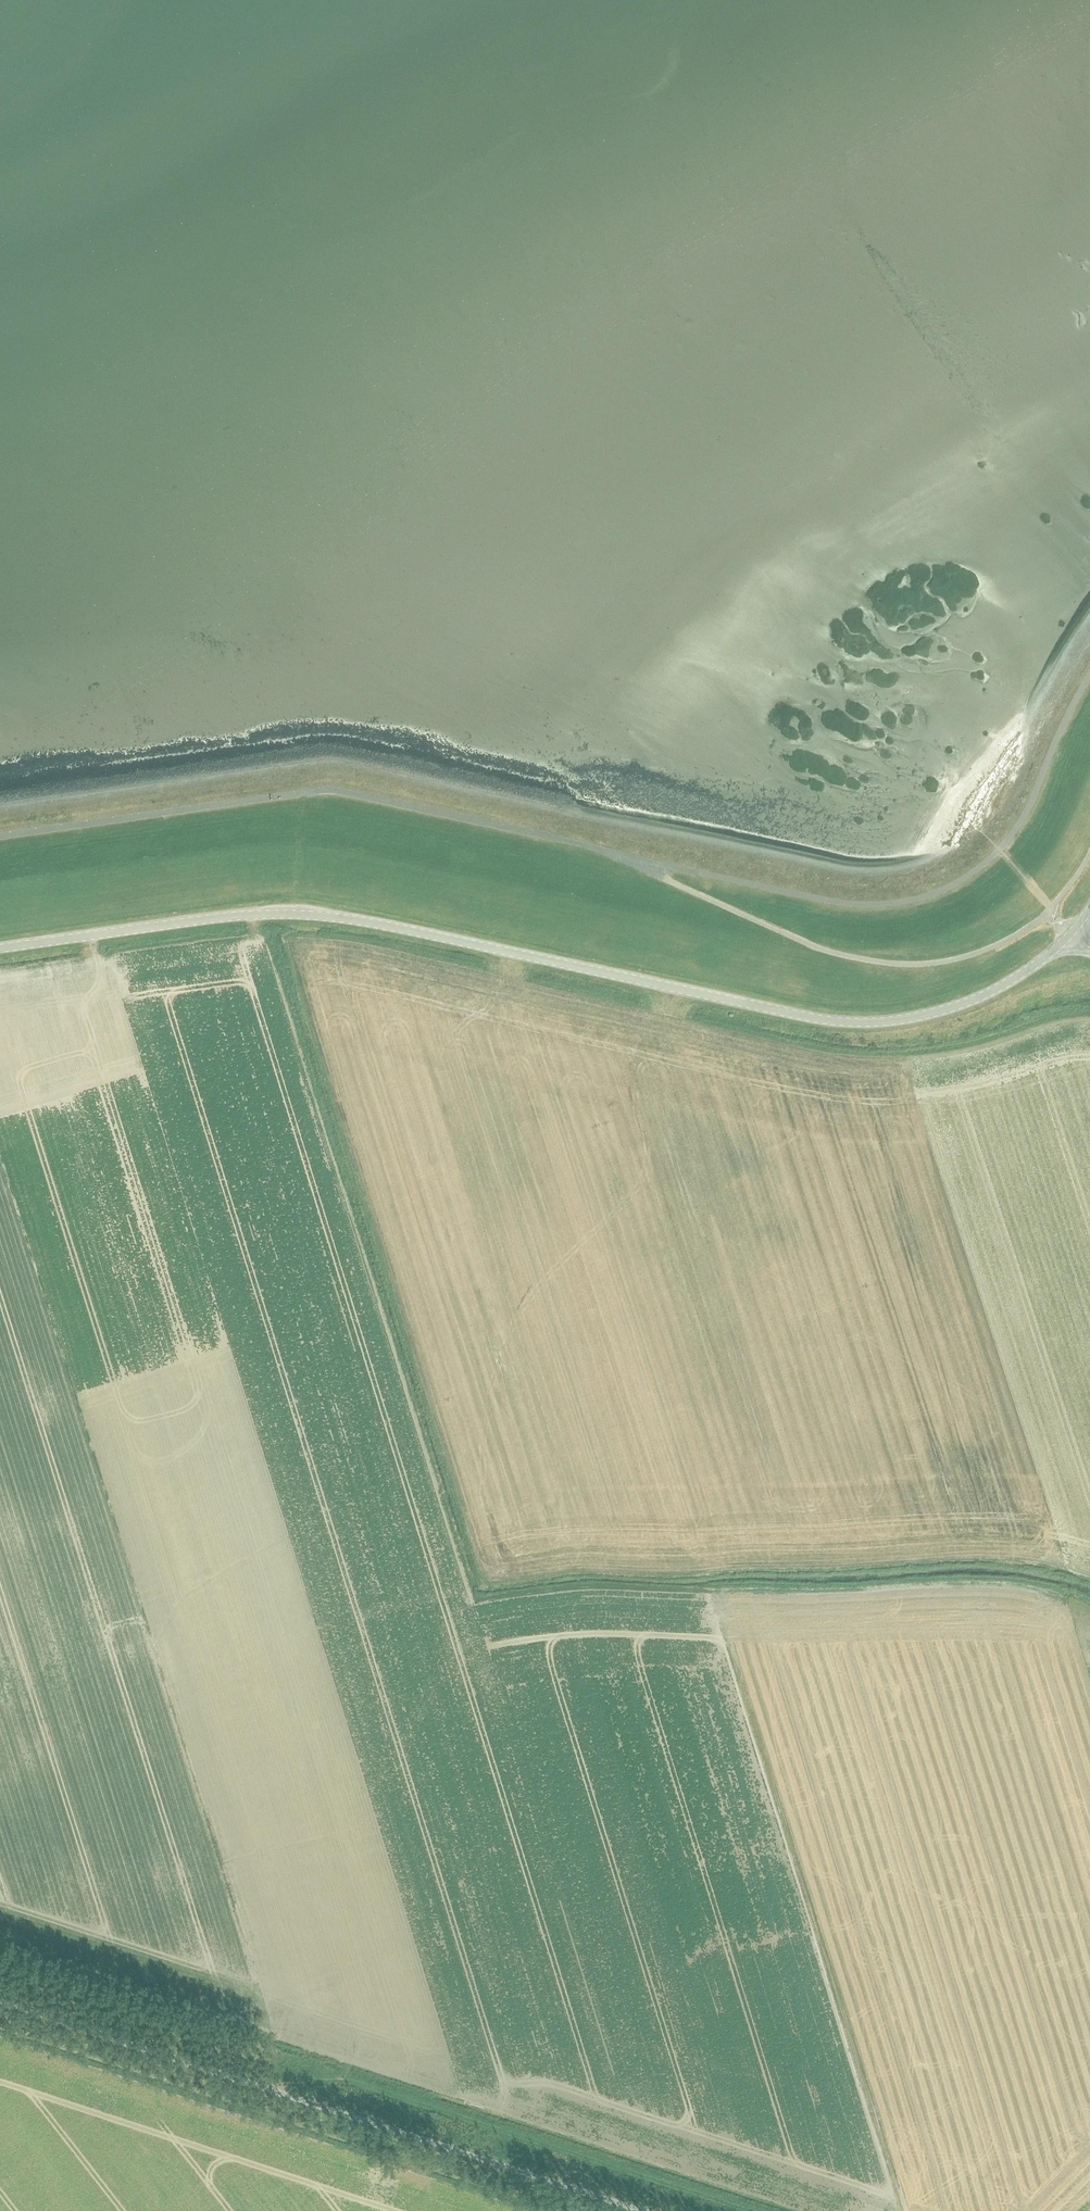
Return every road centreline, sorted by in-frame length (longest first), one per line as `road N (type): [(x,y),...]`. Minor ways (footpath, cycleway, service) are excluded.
road 1 (tertiary): [(0,948),(235,916),(304,915),(810,1017),(877,1023),(1001,987),(1069,937)]
road 2 (unclassified): [(642,2210),(0,2000)]

